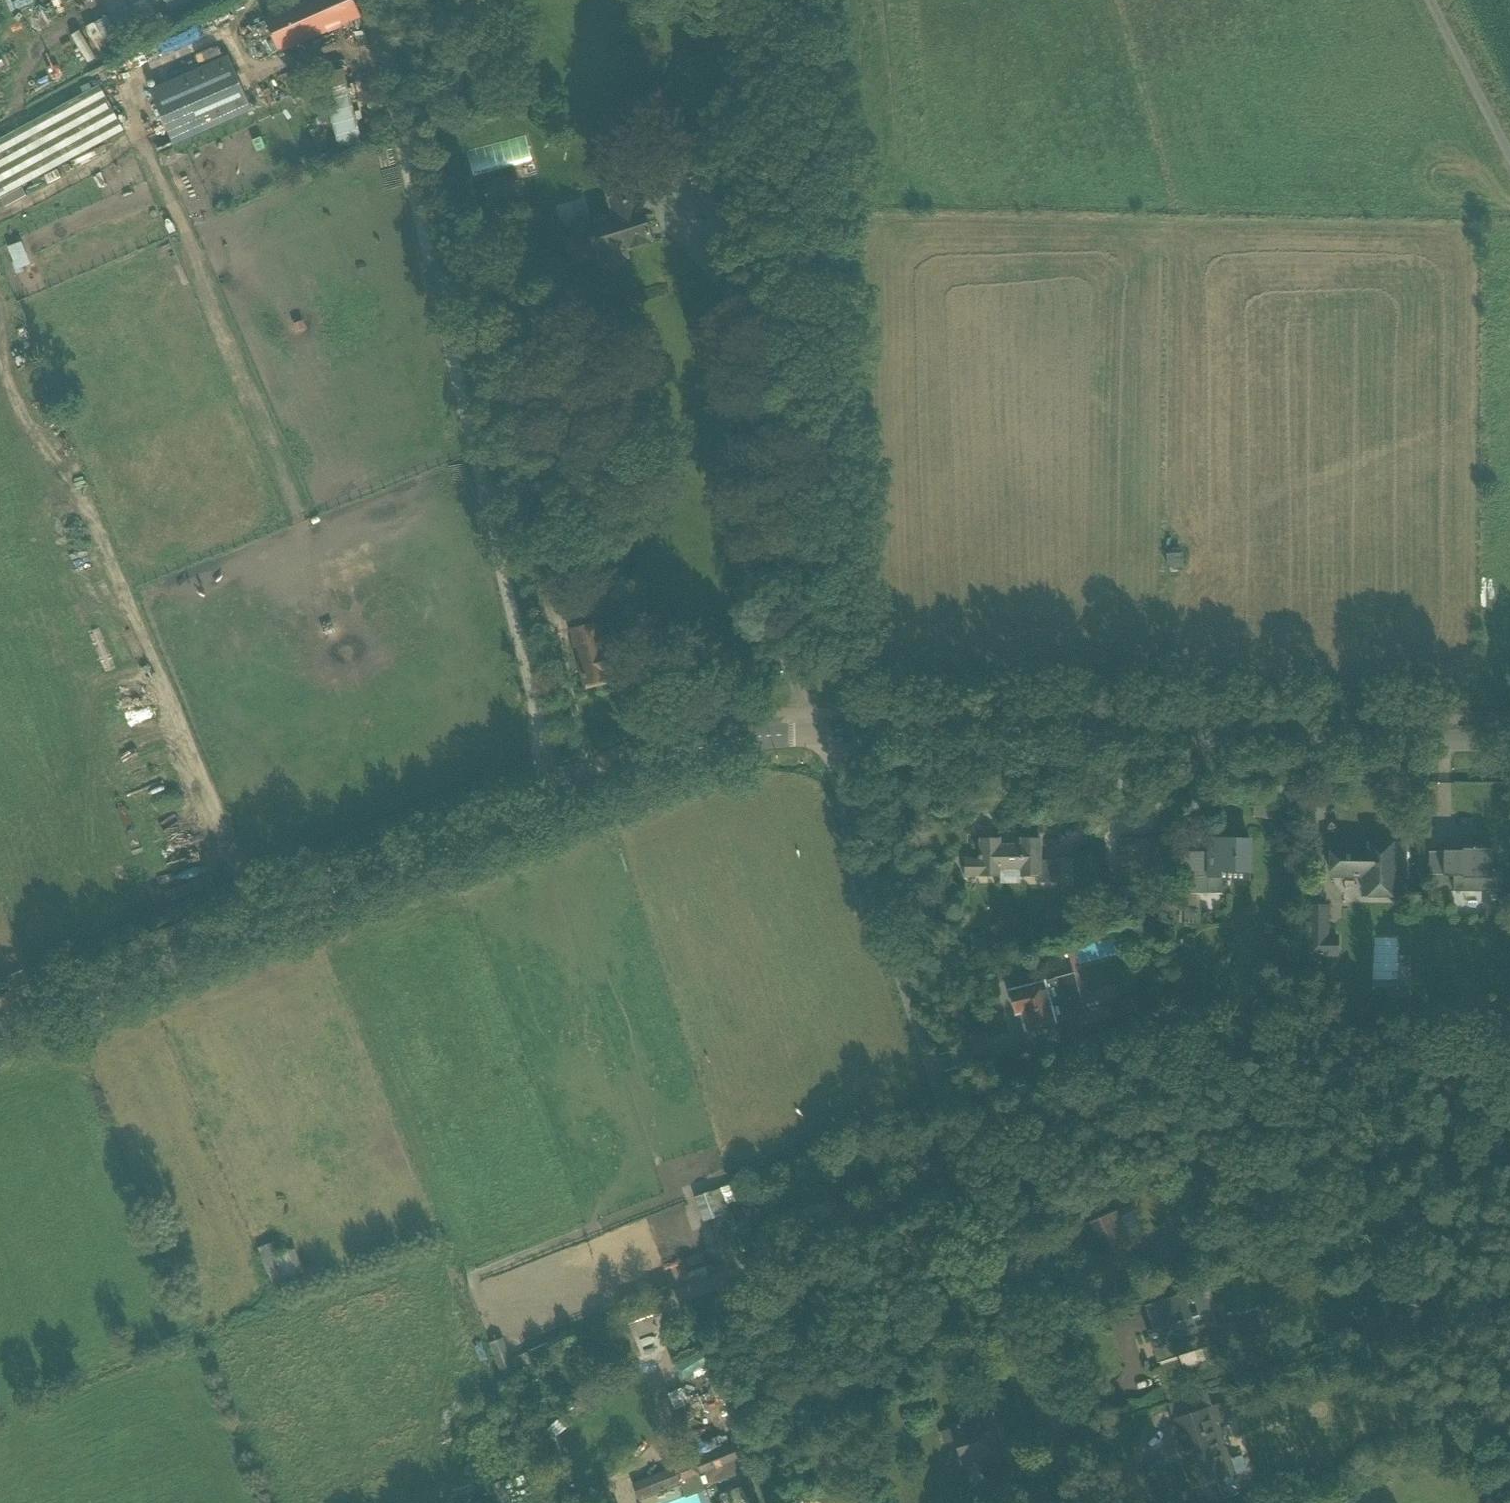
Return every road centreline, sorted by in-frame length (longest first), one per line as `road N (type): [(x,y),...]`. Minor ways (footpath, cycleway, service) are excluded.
road 1 (tertiary): [(827,734),(721,746),(596,787),(0,1028)]
road 2 (track): [(552,805),(366,0)]
road 3 (residential): [(827,734),(1068,1502)]
road 4 (tertiary): [(1509,744),(827,734)]
road 5 (track): [(1509,165),(1425,0)]

